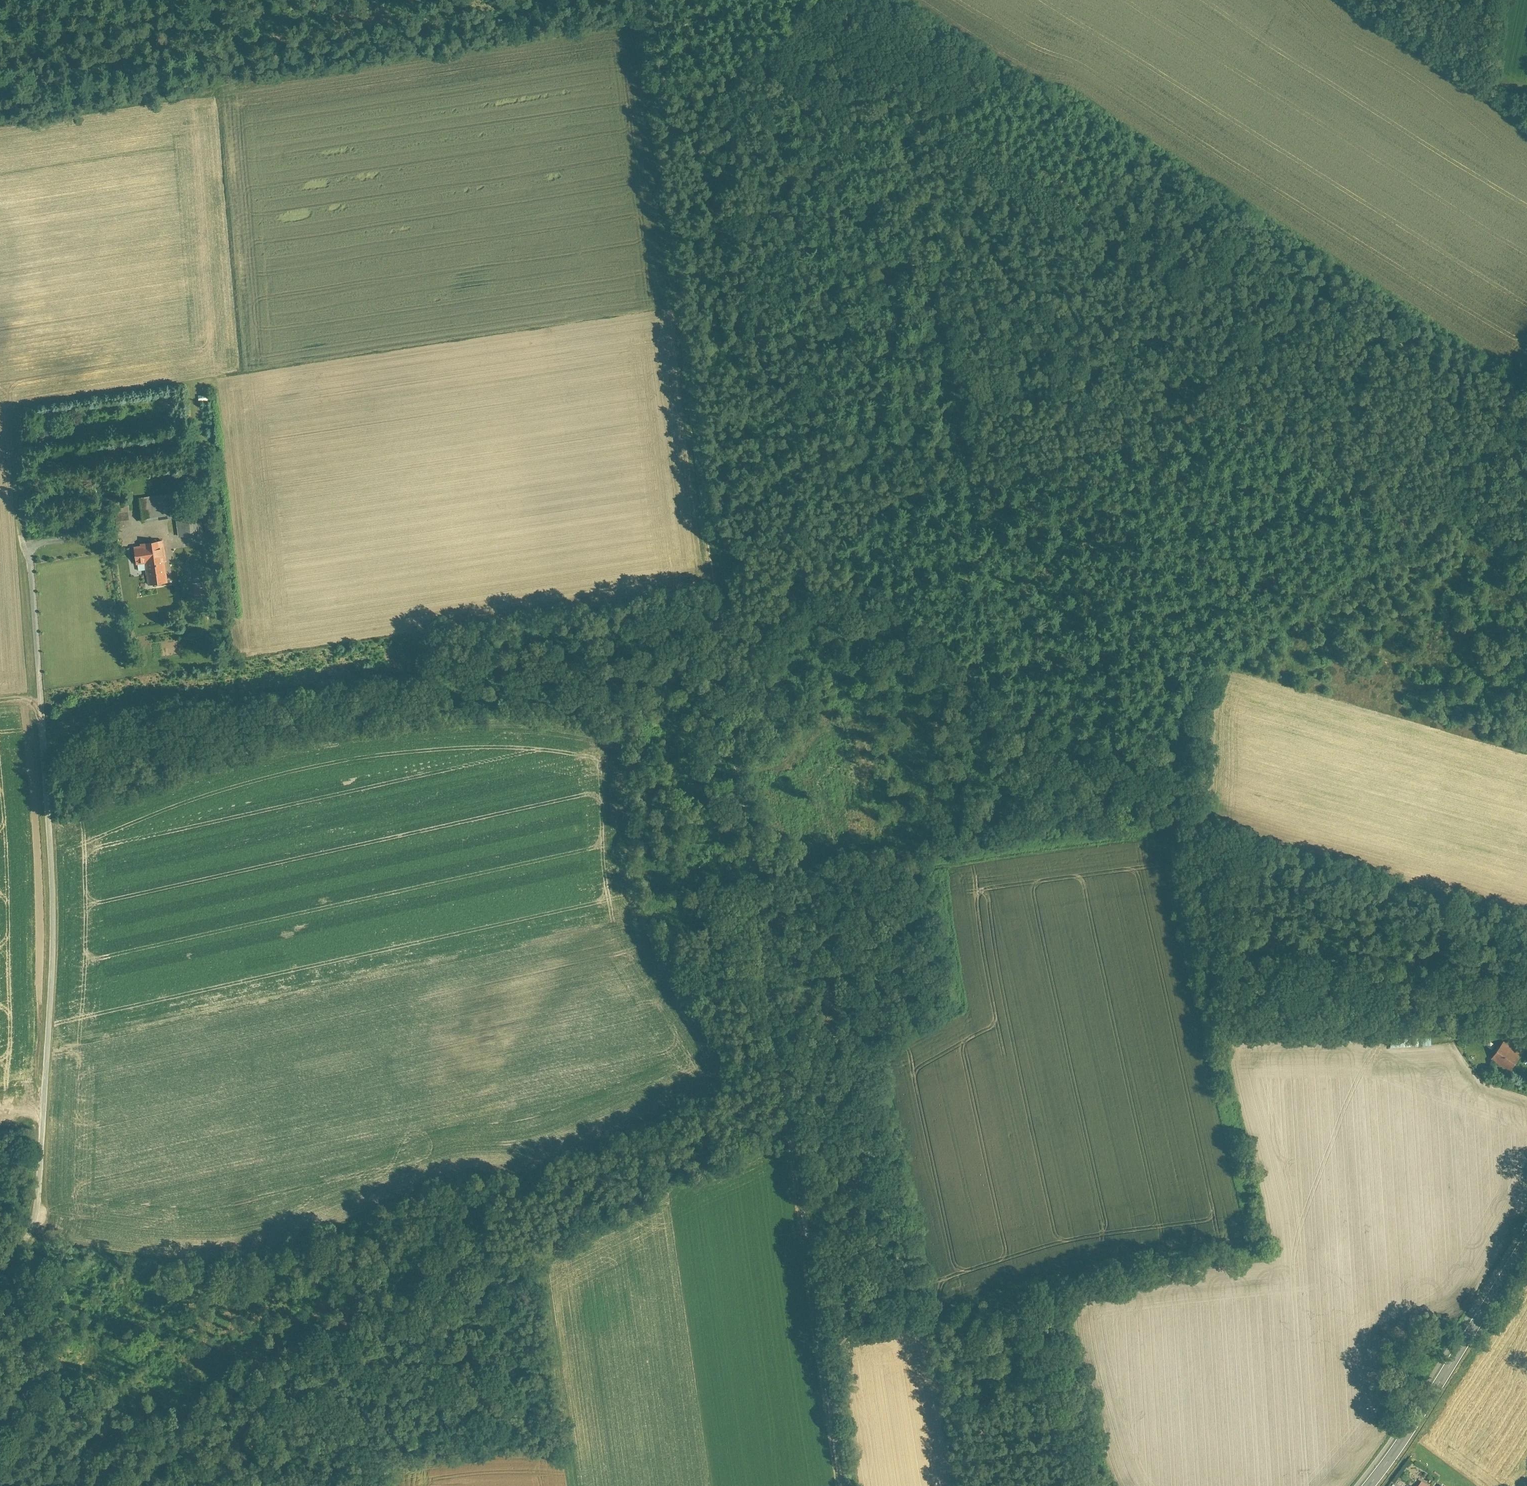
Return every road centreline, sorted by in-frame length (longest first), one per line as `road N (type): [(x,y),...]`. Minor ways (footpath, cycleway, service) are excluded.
road 1 (track): [(842,1485),(625,0)]
road 2 (track): [(728,749),(592,677),(500,663),(45,737)]
road 3 (tertiary): [(1368,1485),(1526,1236)]
road 4 (track): [(703,541),(803,529),(859,509),(905,458),(962,449)]

